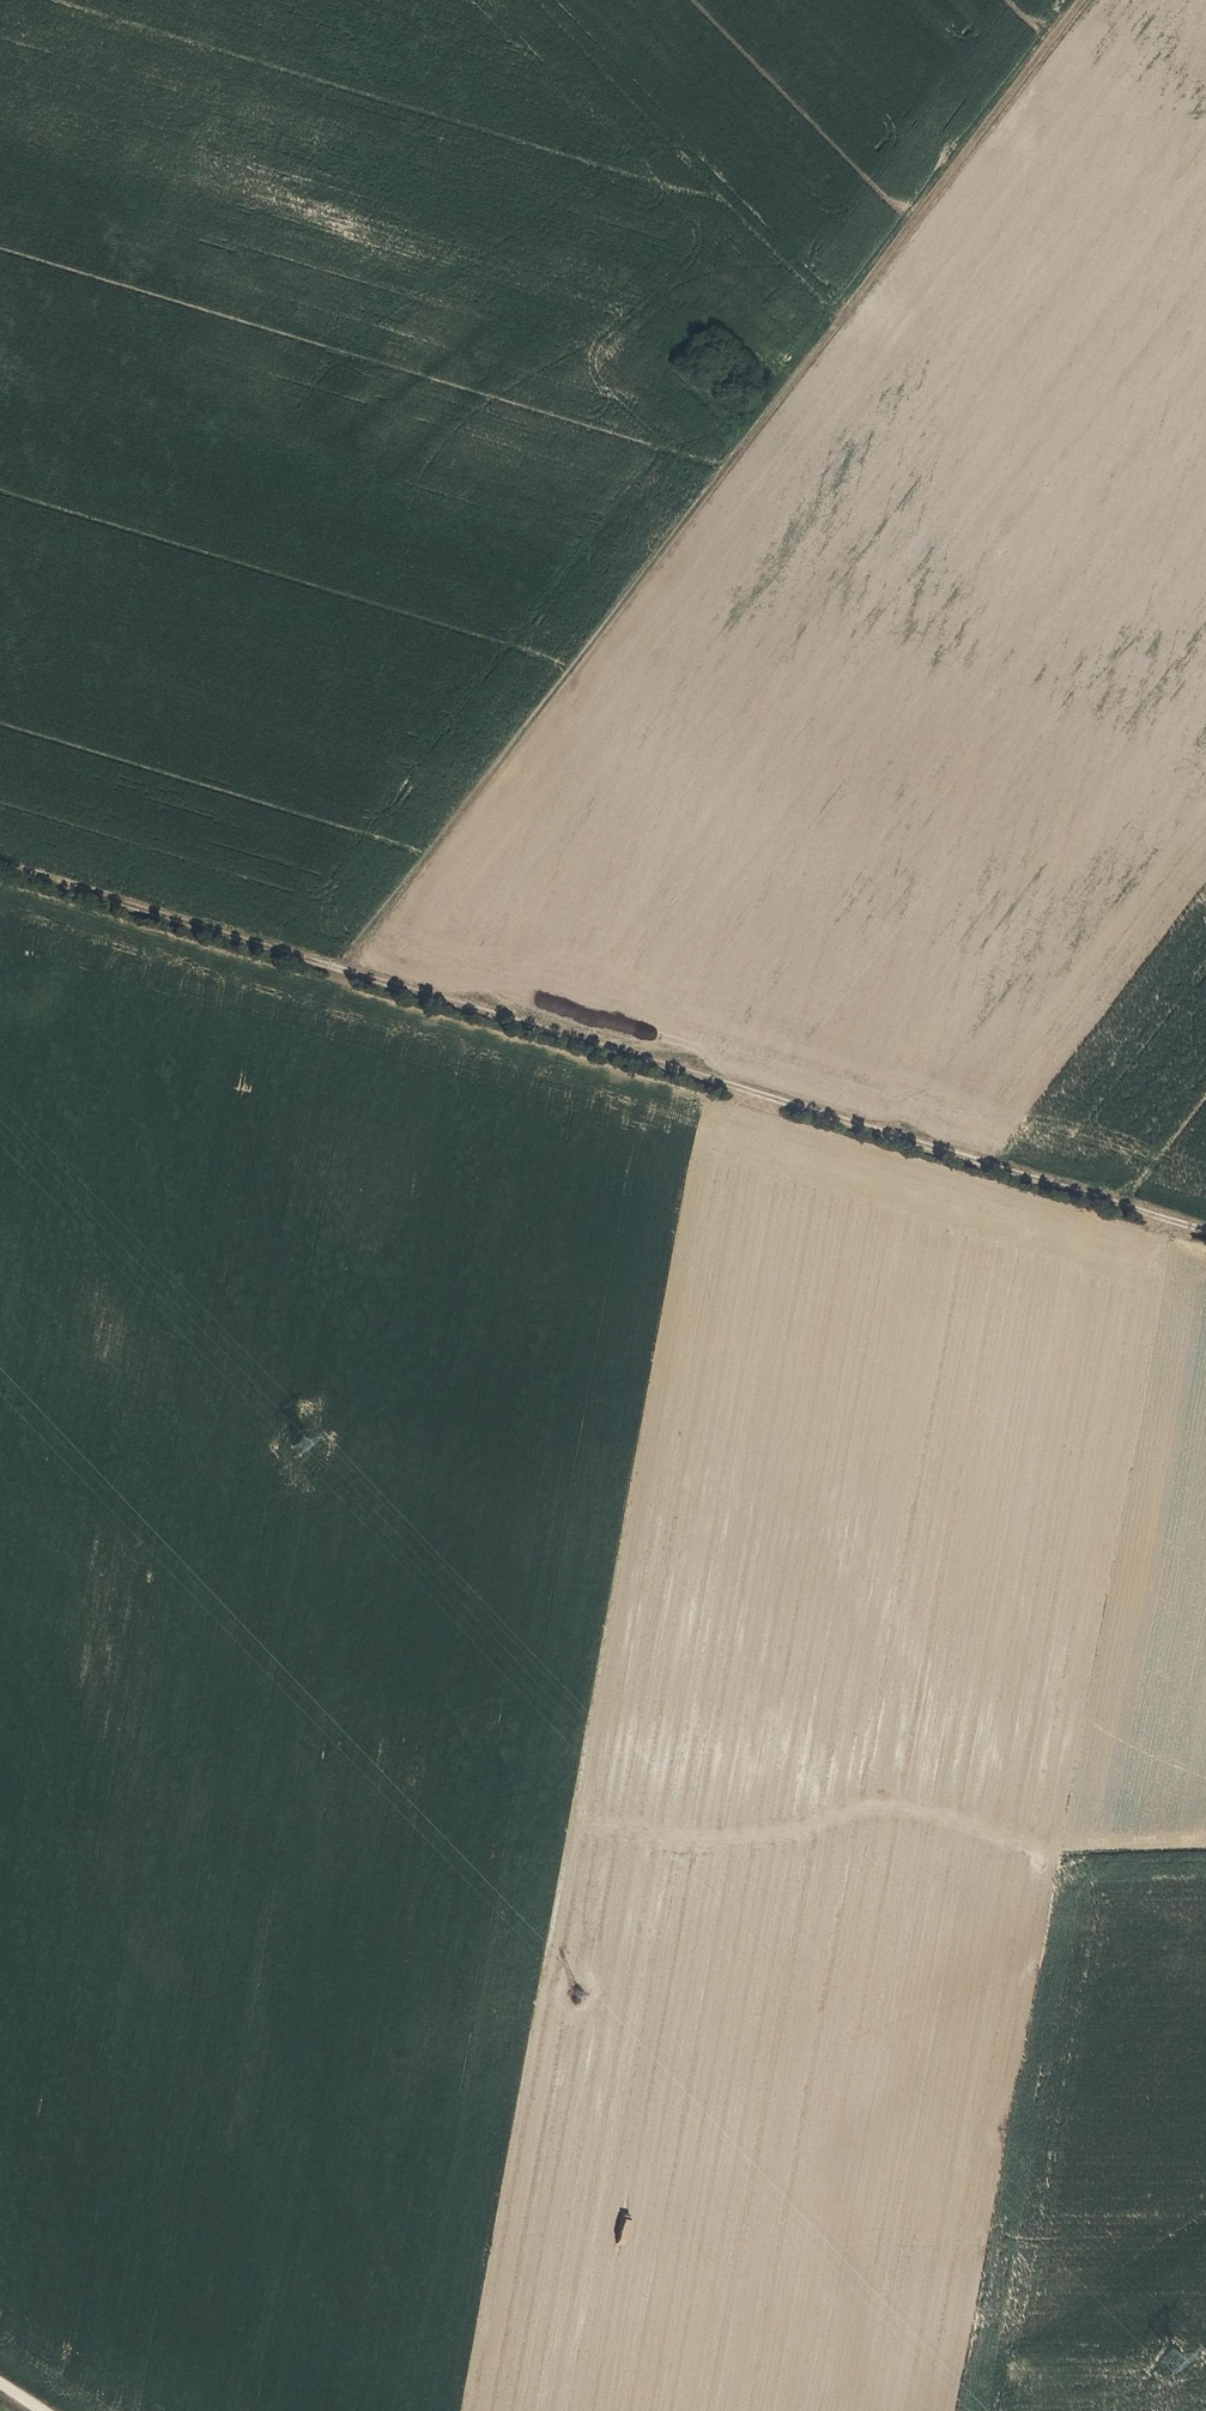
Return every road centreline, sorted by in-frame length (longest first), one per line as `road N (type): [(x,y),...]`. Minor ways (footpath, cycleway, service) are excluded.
road 1 (track): [(1205,1234),(0,871)]
road 2 (track): [(1082,0),(337,973)]

